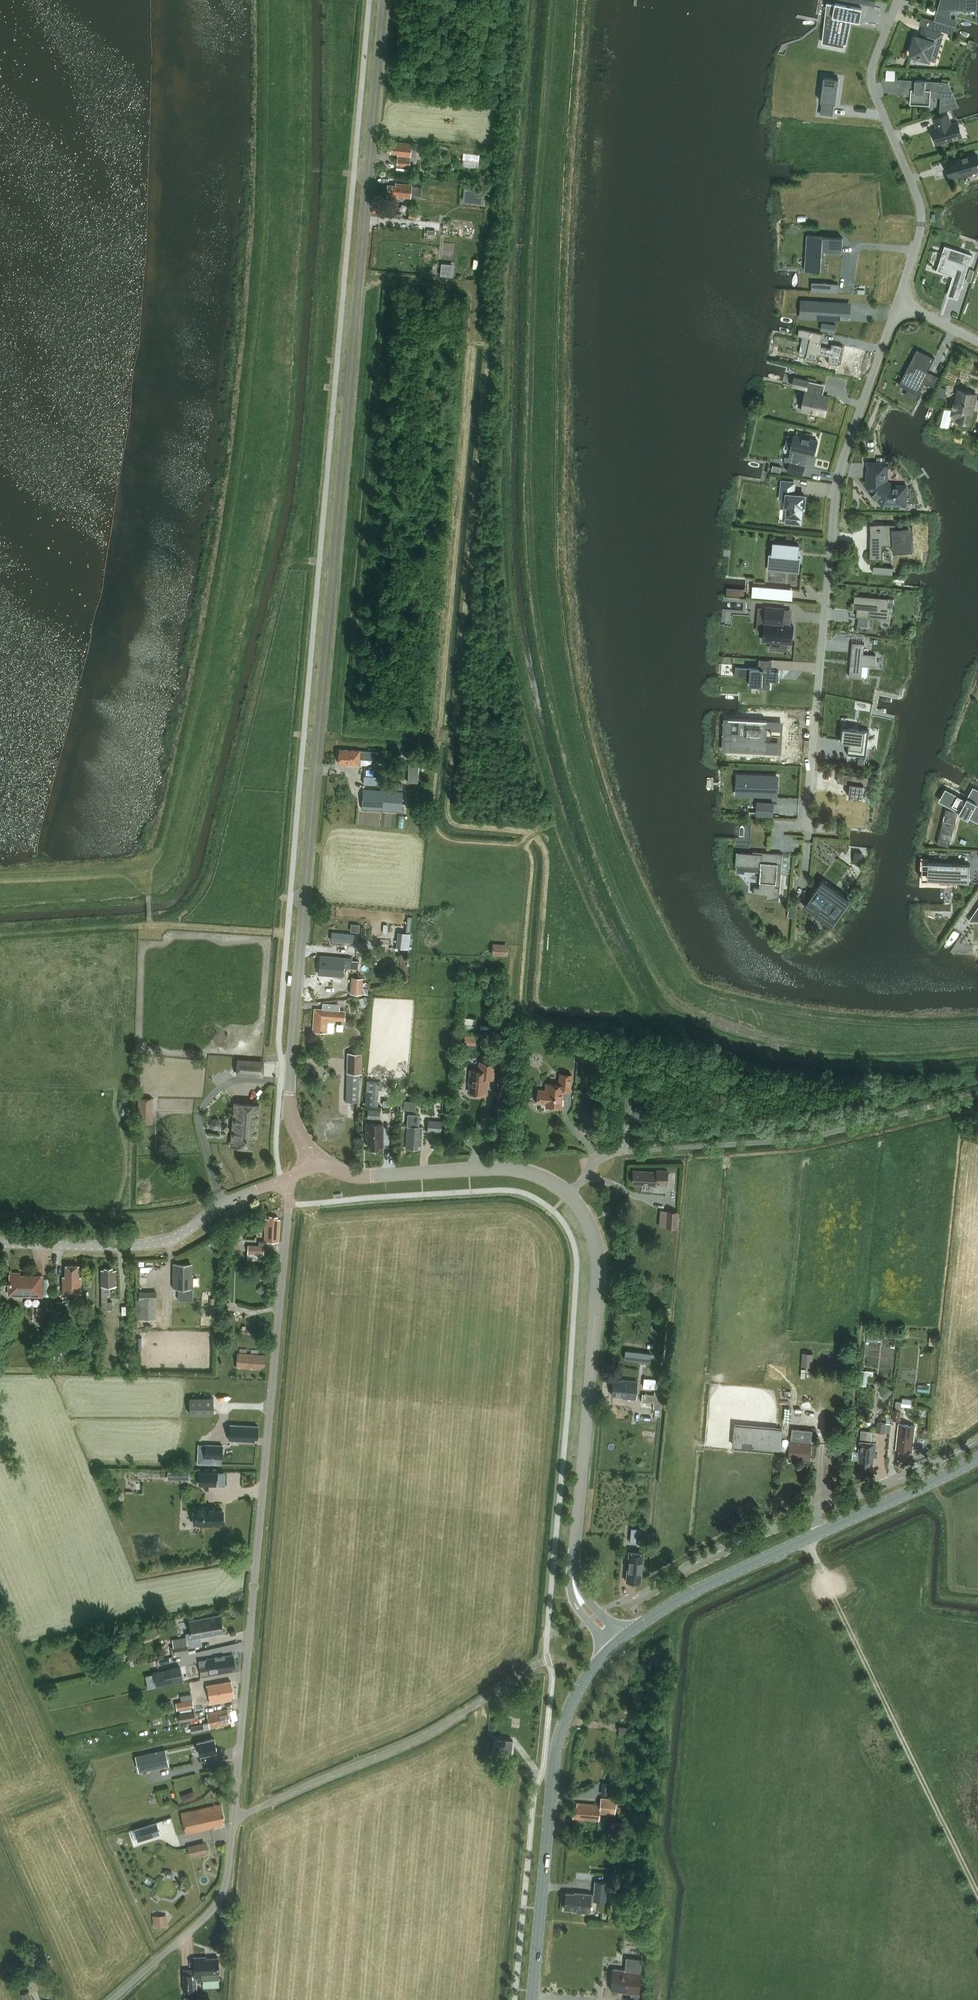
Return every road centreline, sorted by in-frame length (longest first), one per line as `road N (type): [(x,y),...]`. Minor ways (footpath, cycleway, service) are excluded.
road 1 (residential): [(318,1161),(297,1132),(290,1095),(385,0)]
road 2 (unclassified): [(112,1999),(197,1925),(227,1885),(289,1204),(283,1181)]
road 3 (residential): [(574,1560),(599,1273),(584,1213),(560,1188),(519,1171),(361,1176),(318,1161)]
road 4 (residential): [(899,302),(840,469),(807,826)]
road 5 (secondary): [(626,1635),(691,1592),(977,1458)]
road 6 (track): [(806,1540),(977,1893)]
road 7 (secondary): [(533,1999),(559,1737),(573,1699),(614,1646)]
road 8 (residential): [(946,1458),(756,1534),(627,1603)]
road 9 (residential): [(898,0),(871,72),(919,201),(921,233),(899,302)]
road 10 (unclassified): [(0,1244),(154,1243),(283,1181)]
road 11 (track): [(288,935),(157,926),(150,918)]

